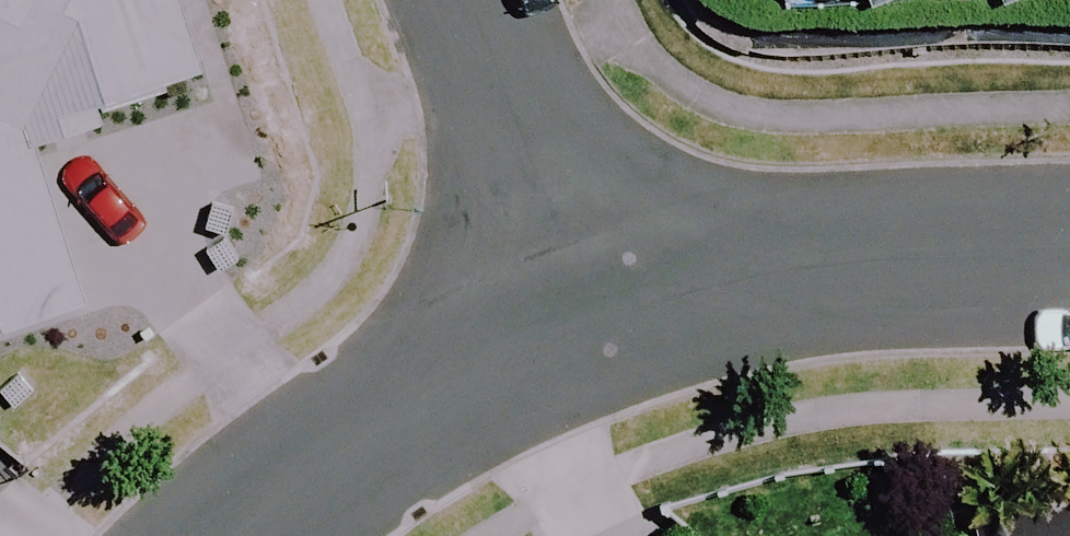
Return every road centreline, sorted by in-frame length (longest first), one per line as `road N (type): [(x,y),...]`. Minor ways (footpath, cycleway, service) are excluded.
road 1 (residential): [(1069,260),(891,256),(583,318)]
road 2 (residential): [(583,318),(427,379),(237,535)]
road 3 (residential): [(473,0),(583,318)]

